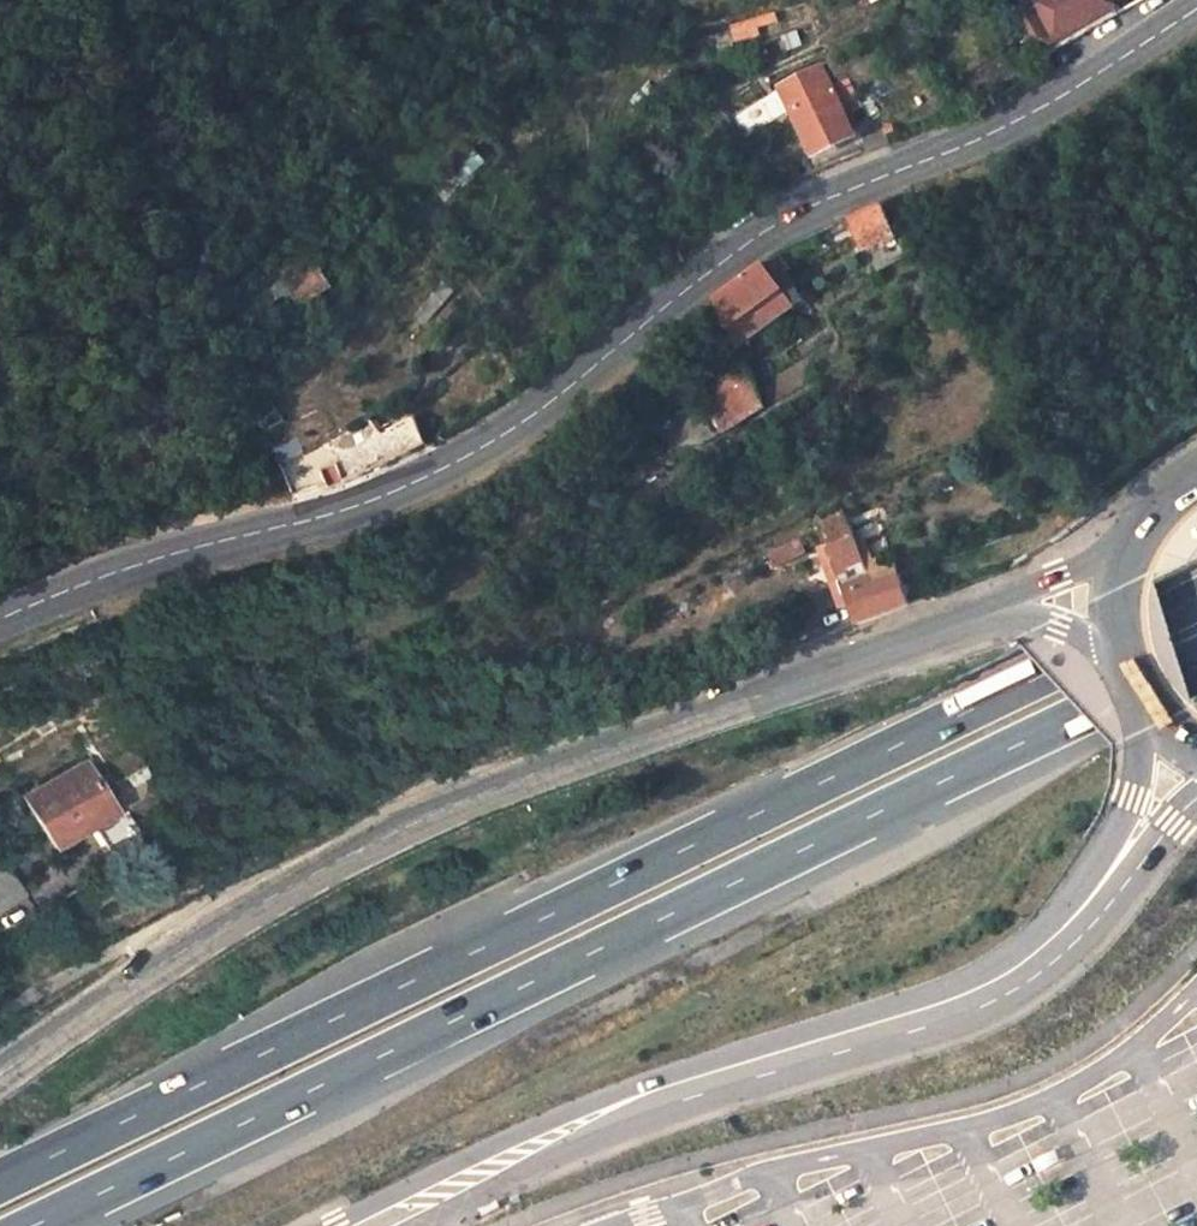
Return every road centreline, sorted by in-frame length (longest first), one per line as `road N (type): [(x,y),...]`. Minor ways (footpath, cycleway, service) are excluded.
road 1 (secondary): [(1196,7),(974,143),(776,226),(654,310),(566,396),(452,469),(314,522),(88,580),(0,619)]
road 2 (motorway): [(1196,599),(0,1186)]
road 3 (motorway): [(47,1225),(1196,657)]
road 4 (secondary): [(0,1069),(235,914),(419,818),(956,625)]
road 5 (unclassified): [(371,1225),(632,1103),(958,999),(1021,967),(1097,902)]
road 6 (unclassified): [(1147,720),(1097,902)]
road 7 (secondary): [(1112,553),(956,625)]
road 8 (secondary): [(956,625),(1044,621),(1107,641)]
road 9 (unclassified): [(1097,902),(1196,811)]
road 10 (secondary): [(1196,456),(1151,489),(1112,553)]

